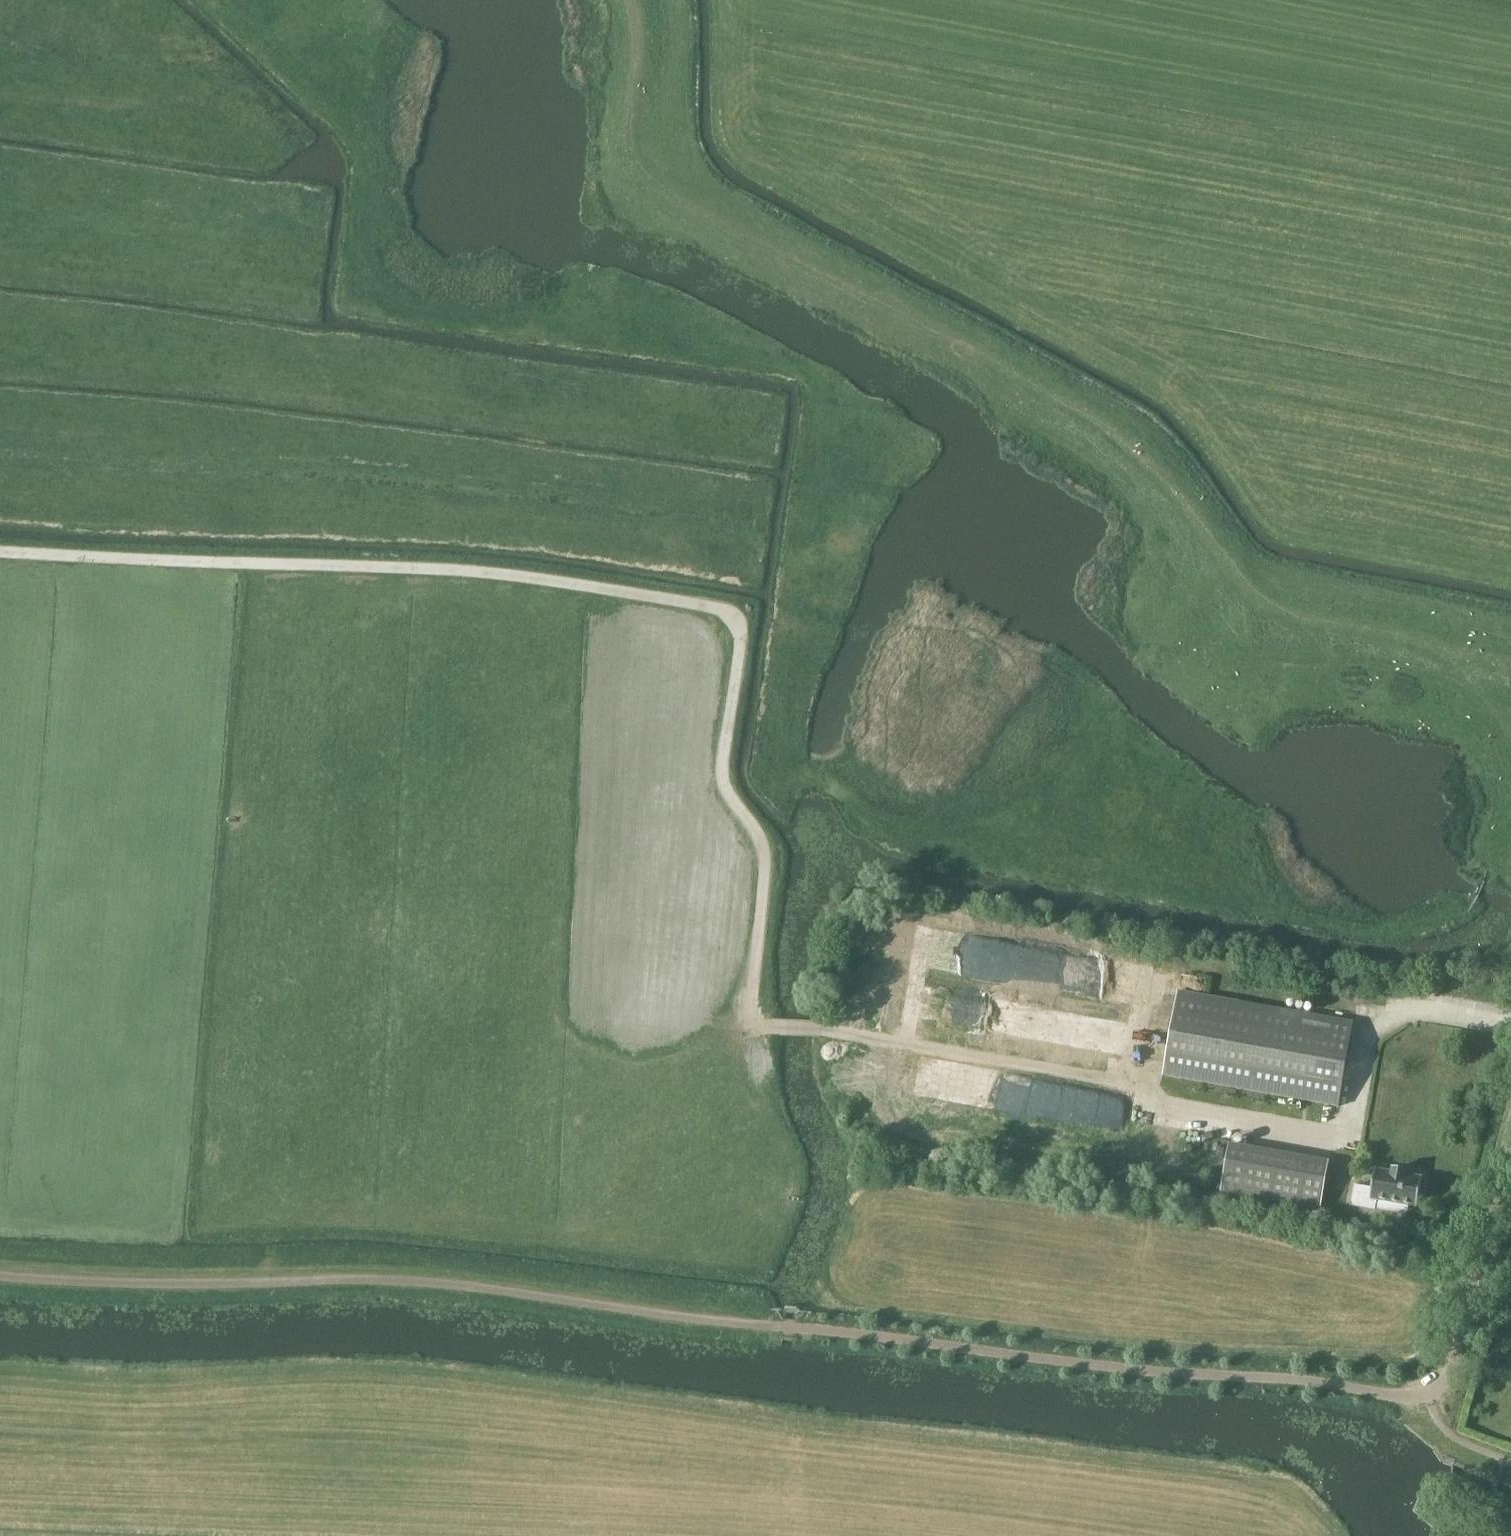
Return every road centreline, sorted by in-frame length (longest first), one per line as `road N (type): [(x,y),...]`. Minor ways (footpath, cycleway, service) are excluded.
road 1 (track): [(0,550),(520,573),(720,607),(740,635),(724,780),(757,831),(763,862),(753,1021),(1015,1063),(1126,1103),(1350,1140),(1366,1046),(1401,1015),(1445,1007),(1510,1013)]
road 2 (unclassified): [(1428,1396),(1445,1375),(1510,1149)]

